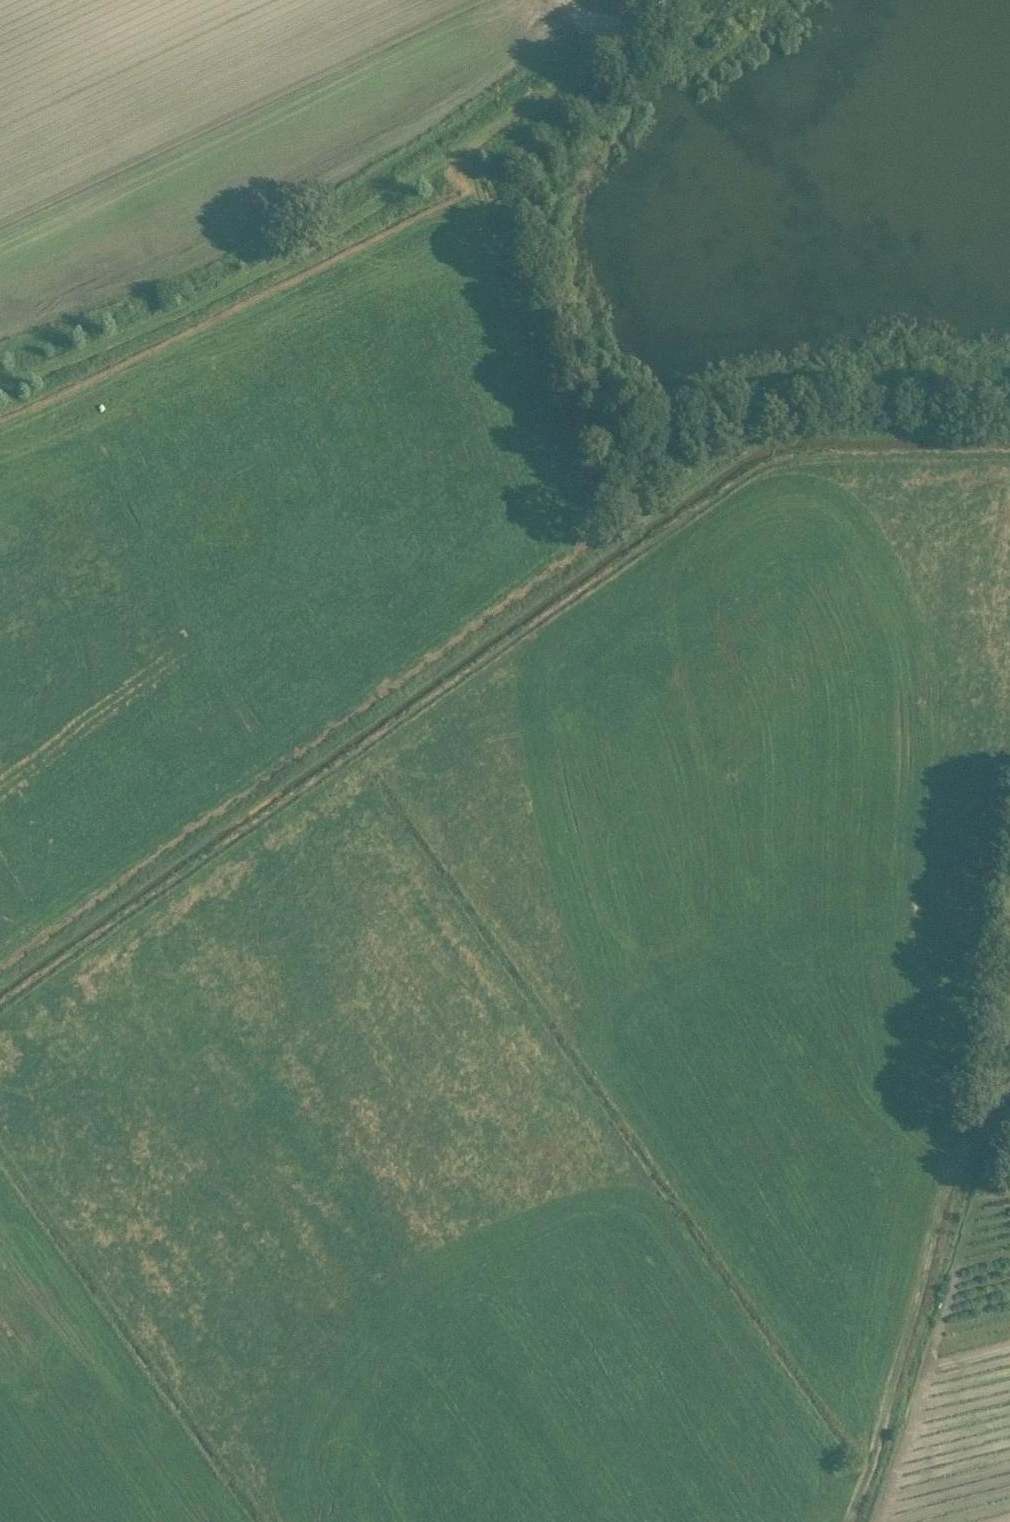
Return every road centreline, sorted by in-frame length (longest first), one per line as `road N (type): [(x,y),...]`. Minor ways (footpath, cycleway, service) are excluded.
road 1 (track): [(0,387),(222,292),(522,121),(666,0)]

